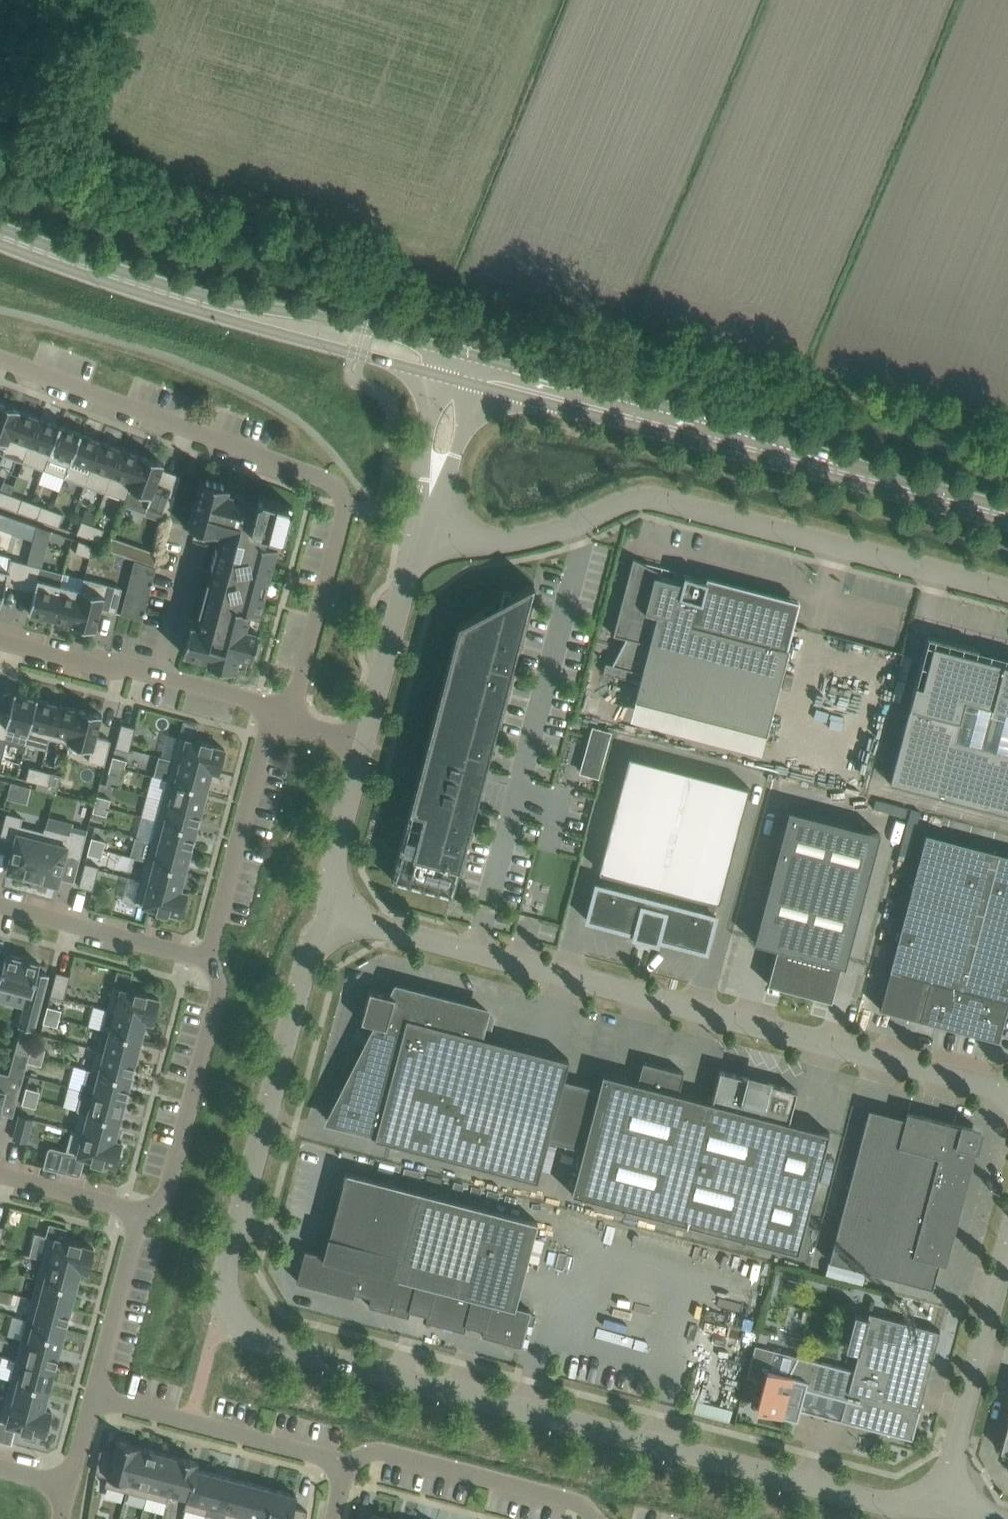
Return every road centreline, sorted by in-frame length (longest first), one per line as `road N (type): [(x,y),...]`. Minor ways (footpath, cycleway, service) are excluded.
road 1 (unclassified): [(931,1507),(253,1337),(231,1313),(231,1273),(322,913)]
road 2 (residential): [(1007,1097),(322,913)]
road 3 (residential): [(0,358),(343,490),(346,503),(295,698),(279,719)]
road 4 (unclassified): [(1007,597),(666,503),(623,501),(514,542),(424,532)]
road 5 (secondary): [(1007,518),(713,422),(463,357)]
road 6 (secondary): [(457,383),(1007,522)]
road 7 (secondary): [(132,287),(189,314),(457,383)]
road 8 (secondary): [(463,357),(312,318),(132,287)]
road 9 (residential): [(279,719),(255,702),(134,668),(105,668),(0,641)]
road 10 (residential): [(209,958),(220,983),(164,1198),(139,1212)]
road 11 (unclassified): [(931,1507),(958,1442),(1007,1253)]
road 12 (residential): [(338,1456),(95,1392)]
road 13 (residential): [(279,719),(209,958)]
road 14 (residential): [(577,1518),(338,1456)]
road 15 (unclassified): [(365,744),(424,532)]
road 16 (residential): [(209,958),(0,905)]
road 17 (residential): [(139,1212),(95,1392)]
road 18 (unclassified): [(322,913),(365,744)]
road 19 (track): [(57,159),(58,120),(102,0)]
road 20 (unclassified): [(424,532),(457,383)]
road 21 (residential): [(0,1176),(139,1212)]
road 22 (secondary): [(132,287),(0,239)]

